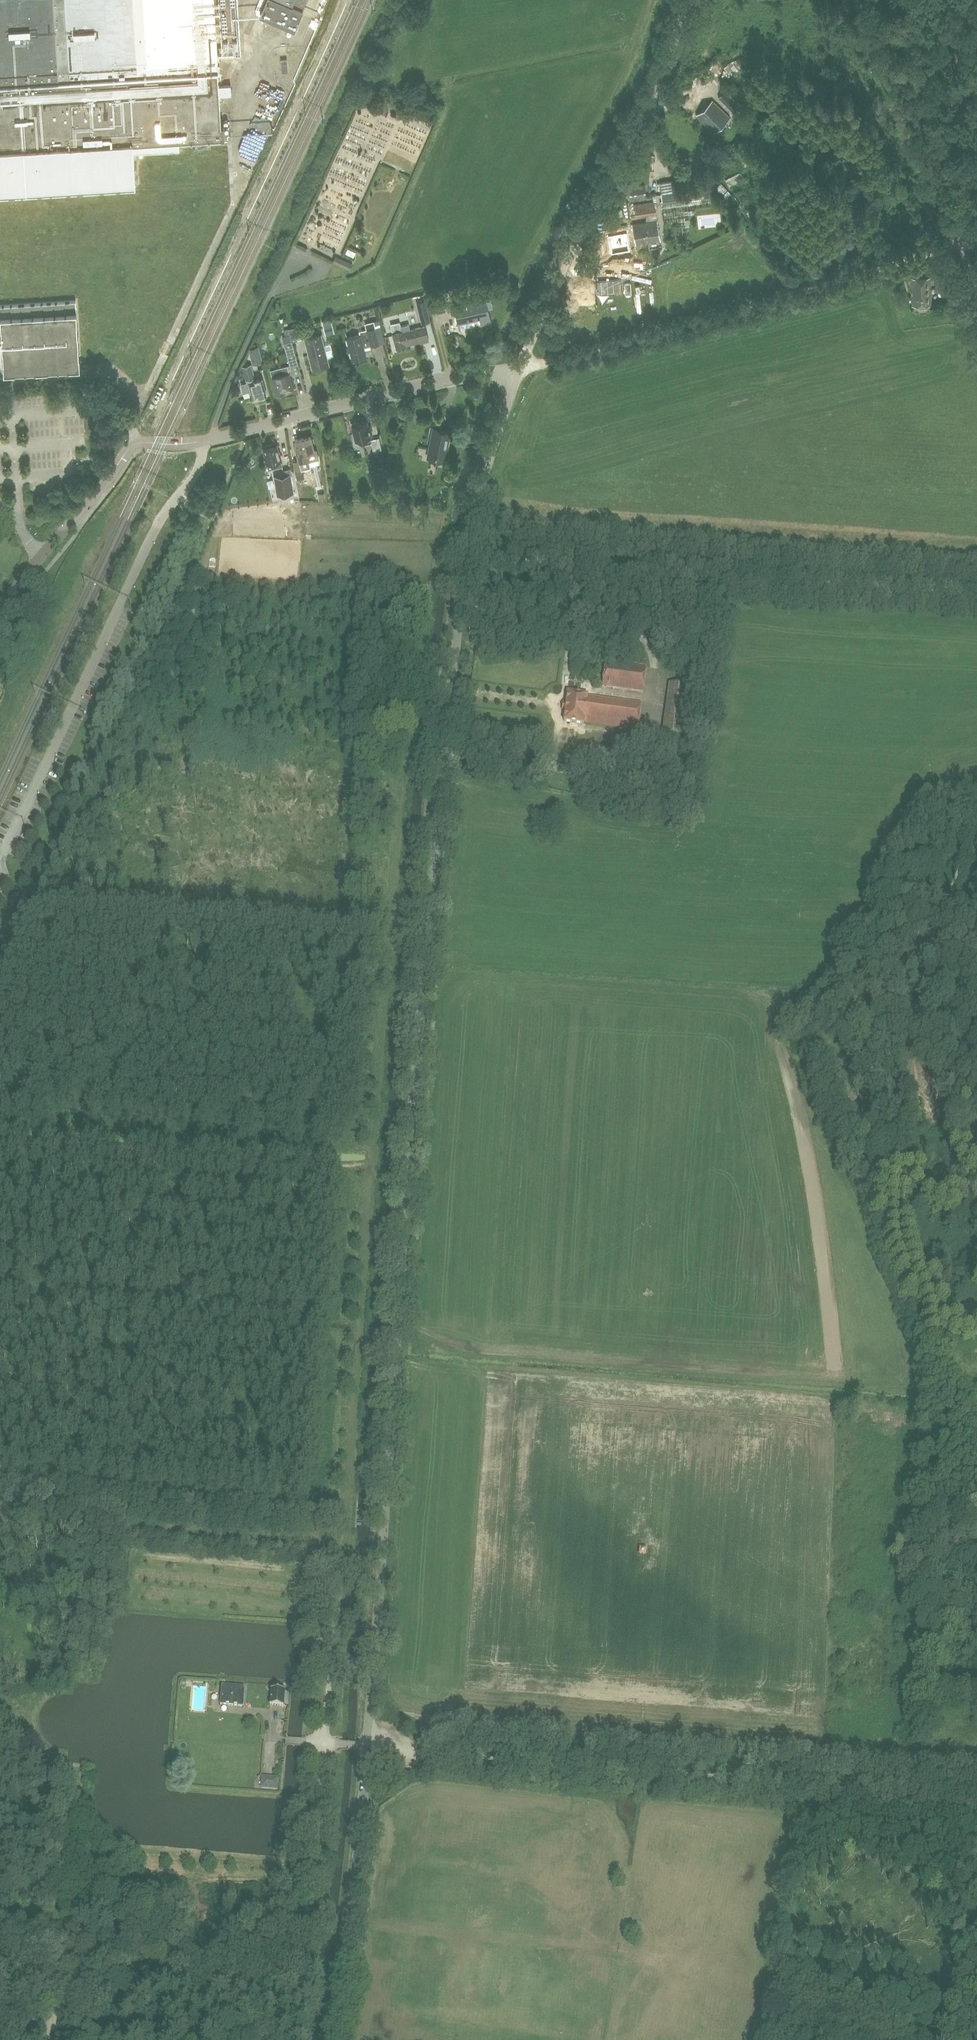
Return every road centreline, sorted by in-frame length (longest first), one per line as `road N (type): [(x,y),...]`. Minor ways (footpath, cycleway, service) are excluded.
road 1 (unclassified): [(335,2039),(372,1710),(445,752),(480,498),(518,371)]
road 2 (track): [(976,1799),(367,1746)]
road 3 (track): [(470,558),(976,591)]
road 4 (unclassified): [(209,441),(198,474),(155,529),(0,859)]
road 5 (unclassified): [(518,371),(689,0)]
road 6 (residential): [(0,609),(131,446),(209,441)]
road 7 (residential): [(209,441),(480,371)]
road 8 (track): [(338,1592),(322,1743)]

